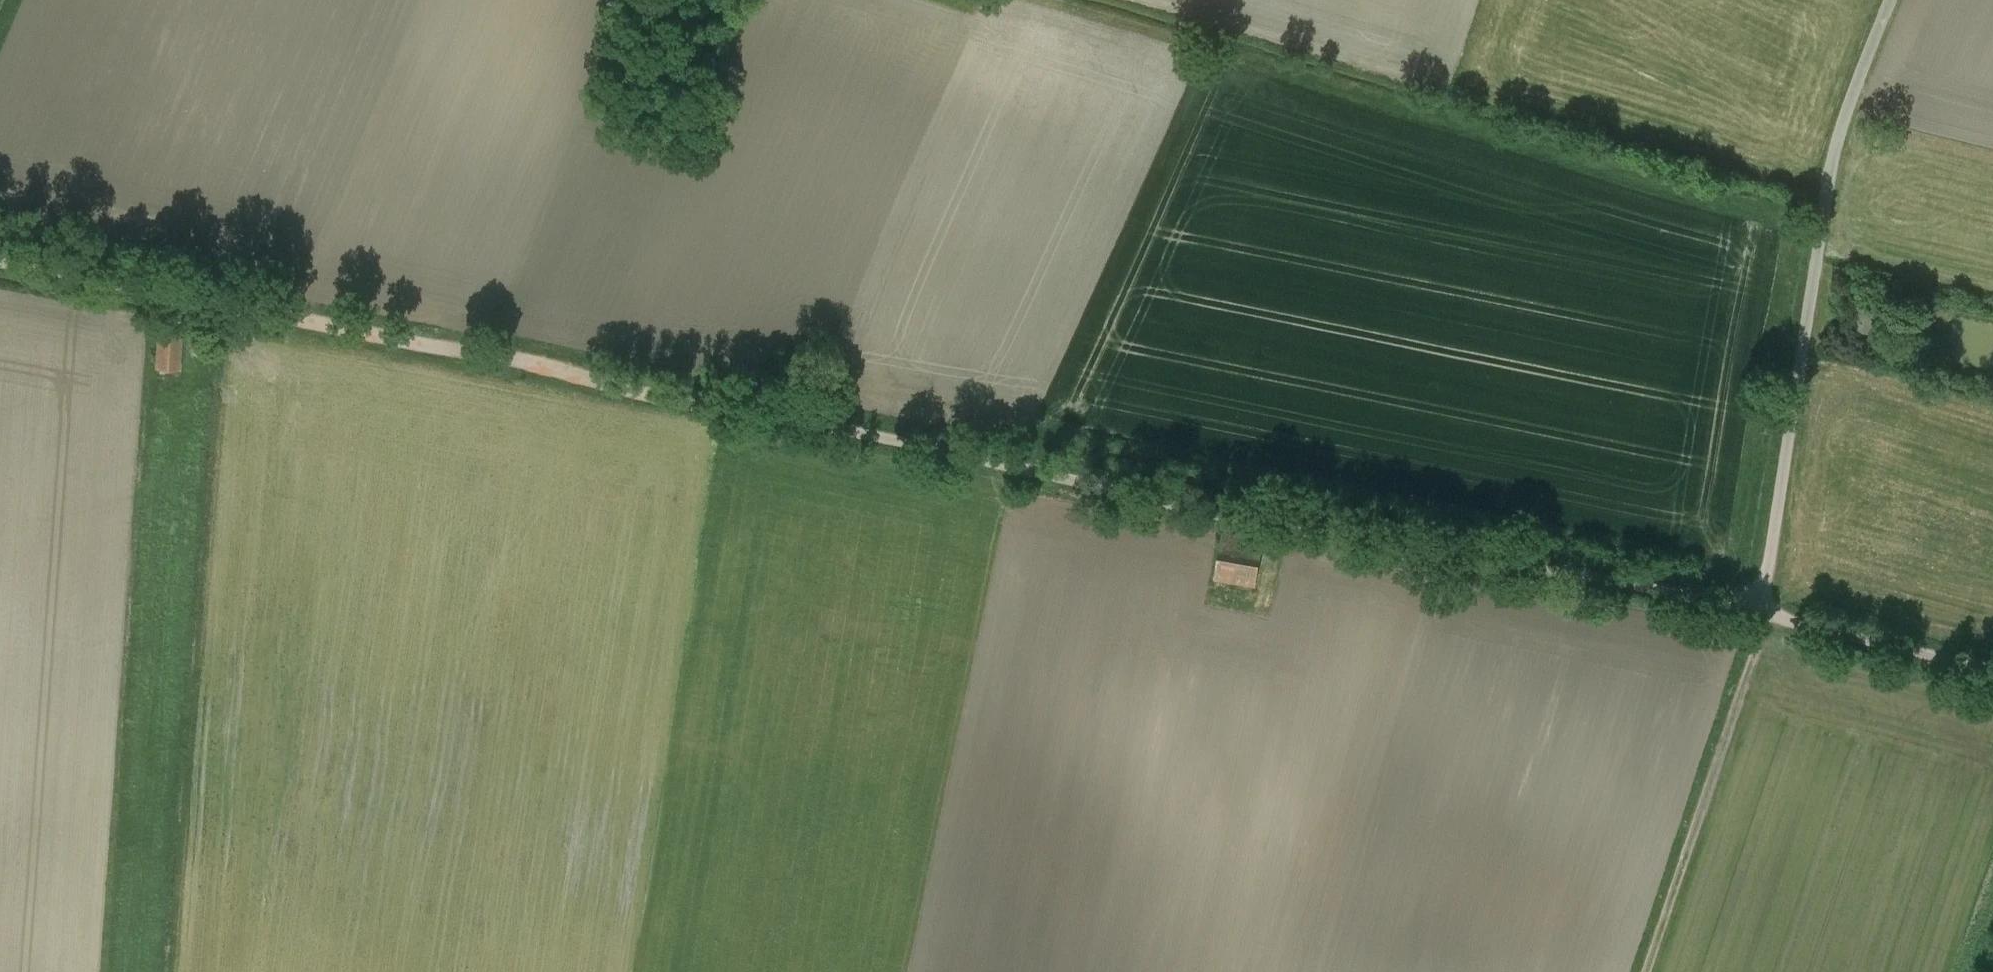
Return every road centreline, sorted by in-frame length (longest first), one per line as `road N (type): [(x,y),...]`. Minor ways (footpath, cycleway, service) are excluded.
road 1 (track): [(0,261),(1761,611),(1992,666)]
road 2 (unclassified): [(1890,0),(1830,172),(1761,611)]
road 3 (track): [(1761,611),(1638,971)]

